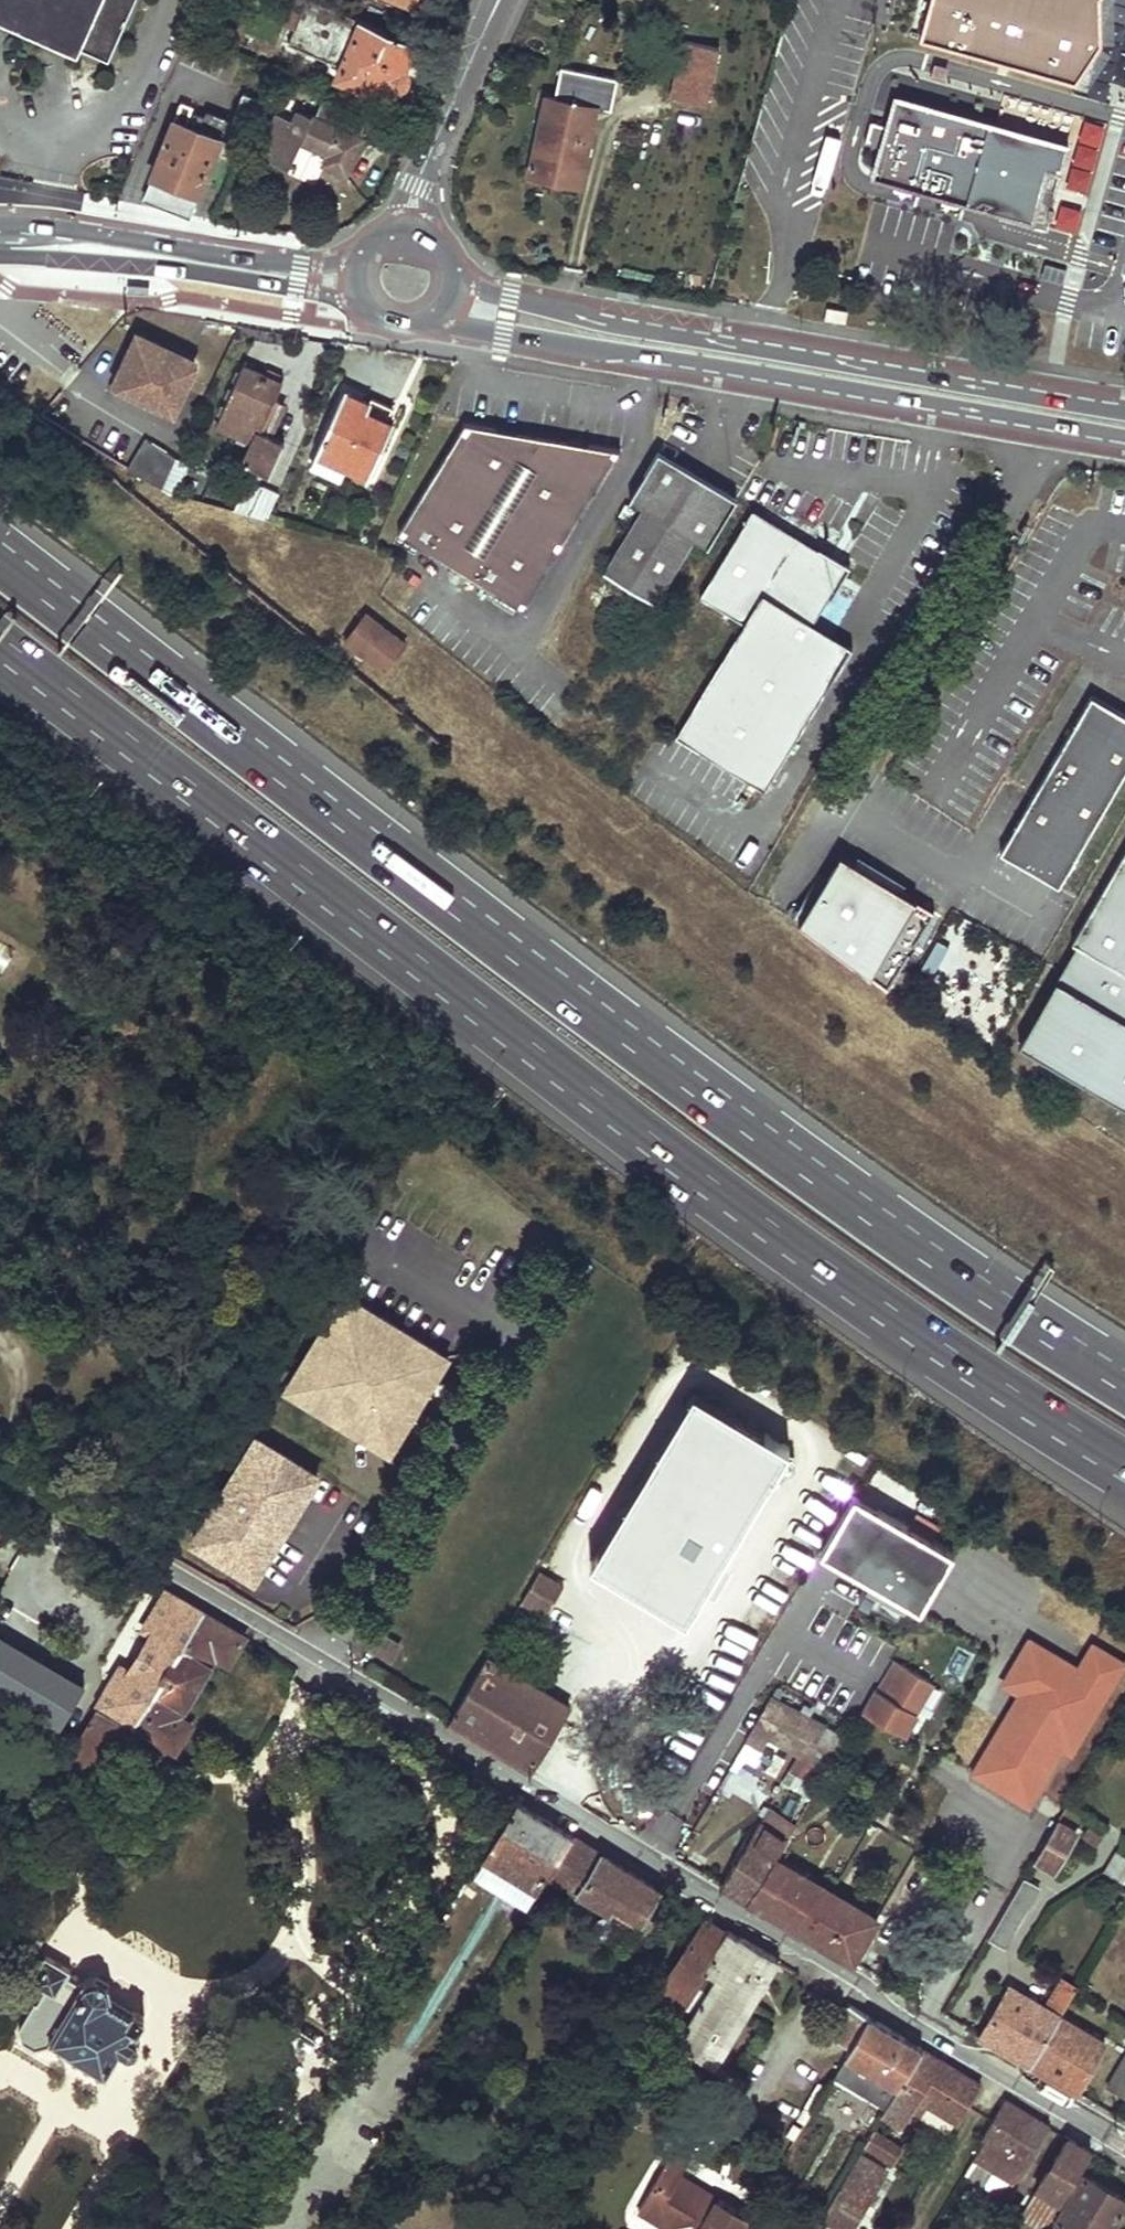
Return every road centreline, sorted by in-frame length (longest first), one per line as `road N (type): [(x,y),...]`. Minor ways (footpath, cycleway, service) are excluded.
road 1 (motorway): [(1124,1379),(999,1300),(662,1062),(0,559)]
road 2 (residential): [(1124,2148),(0,1476)]
road 3 (motorway): [(0,639),(978,1376)]
road 4 (tertiary): [(435,320),(1124,444)]
road 5 (tertiary): [(1124,404),(454,281)]
road 6 (tertiary): [(348,278),(0,242)]
road 7 (tertiary): [(498,0),(417,186),(410,227)]
road 8 (motorway): [(978,1376),(1124,1485)]
road 9 (motorway): [(978,1376),(1124,1460)]
road 10 (tertiary): [(348,278),(356,307),(378,327),(408,332),(435,320)]

